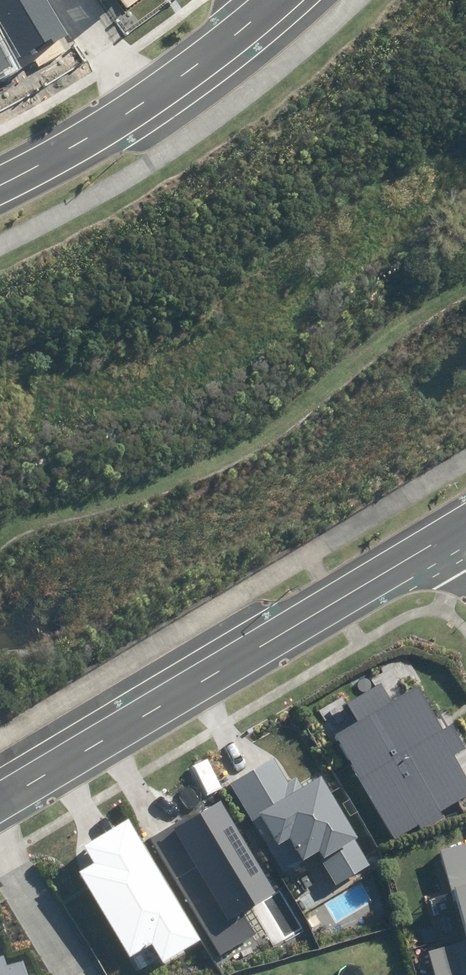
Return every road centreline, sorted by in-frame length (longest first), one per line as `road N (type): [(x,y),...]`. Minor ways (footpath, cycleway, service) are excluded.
road 1 (tertiary): [(456,524),(0,793)]
road 2 (tertiary): [(0,187),(147,108)]
road 3 (tertiary): [(147,108),(273,0)]
road 4 (residential): [(147,108),(68,0)]
road 5 (residential): [(65,974),(0,861)]

